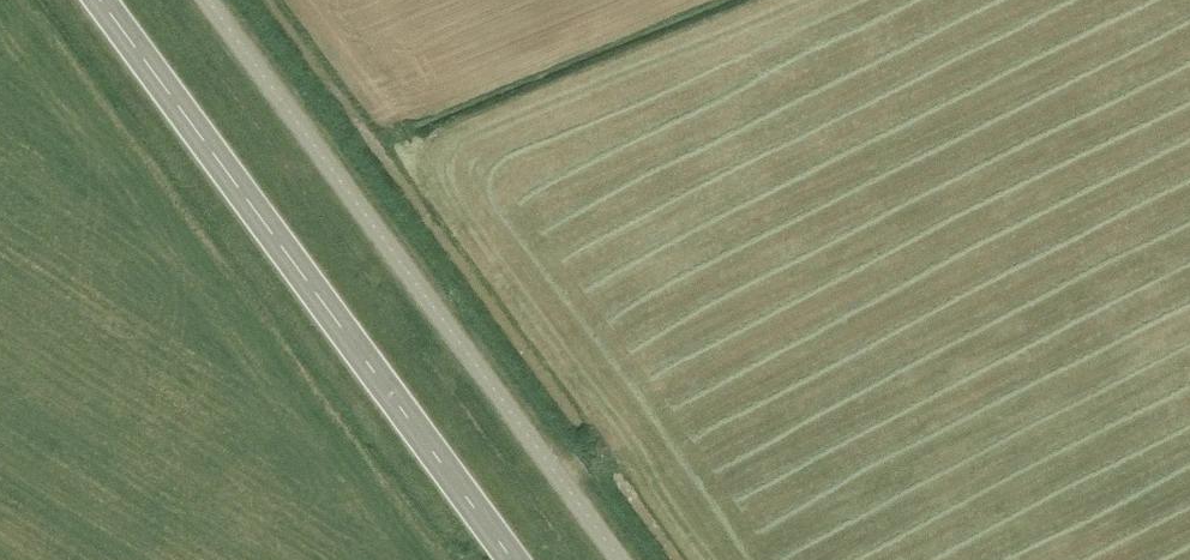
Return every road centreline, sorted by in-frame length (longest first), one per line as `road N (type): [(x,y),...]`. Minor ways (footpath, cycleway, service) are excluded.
road 1 (unclassified): [(516,559),(102,0)]

